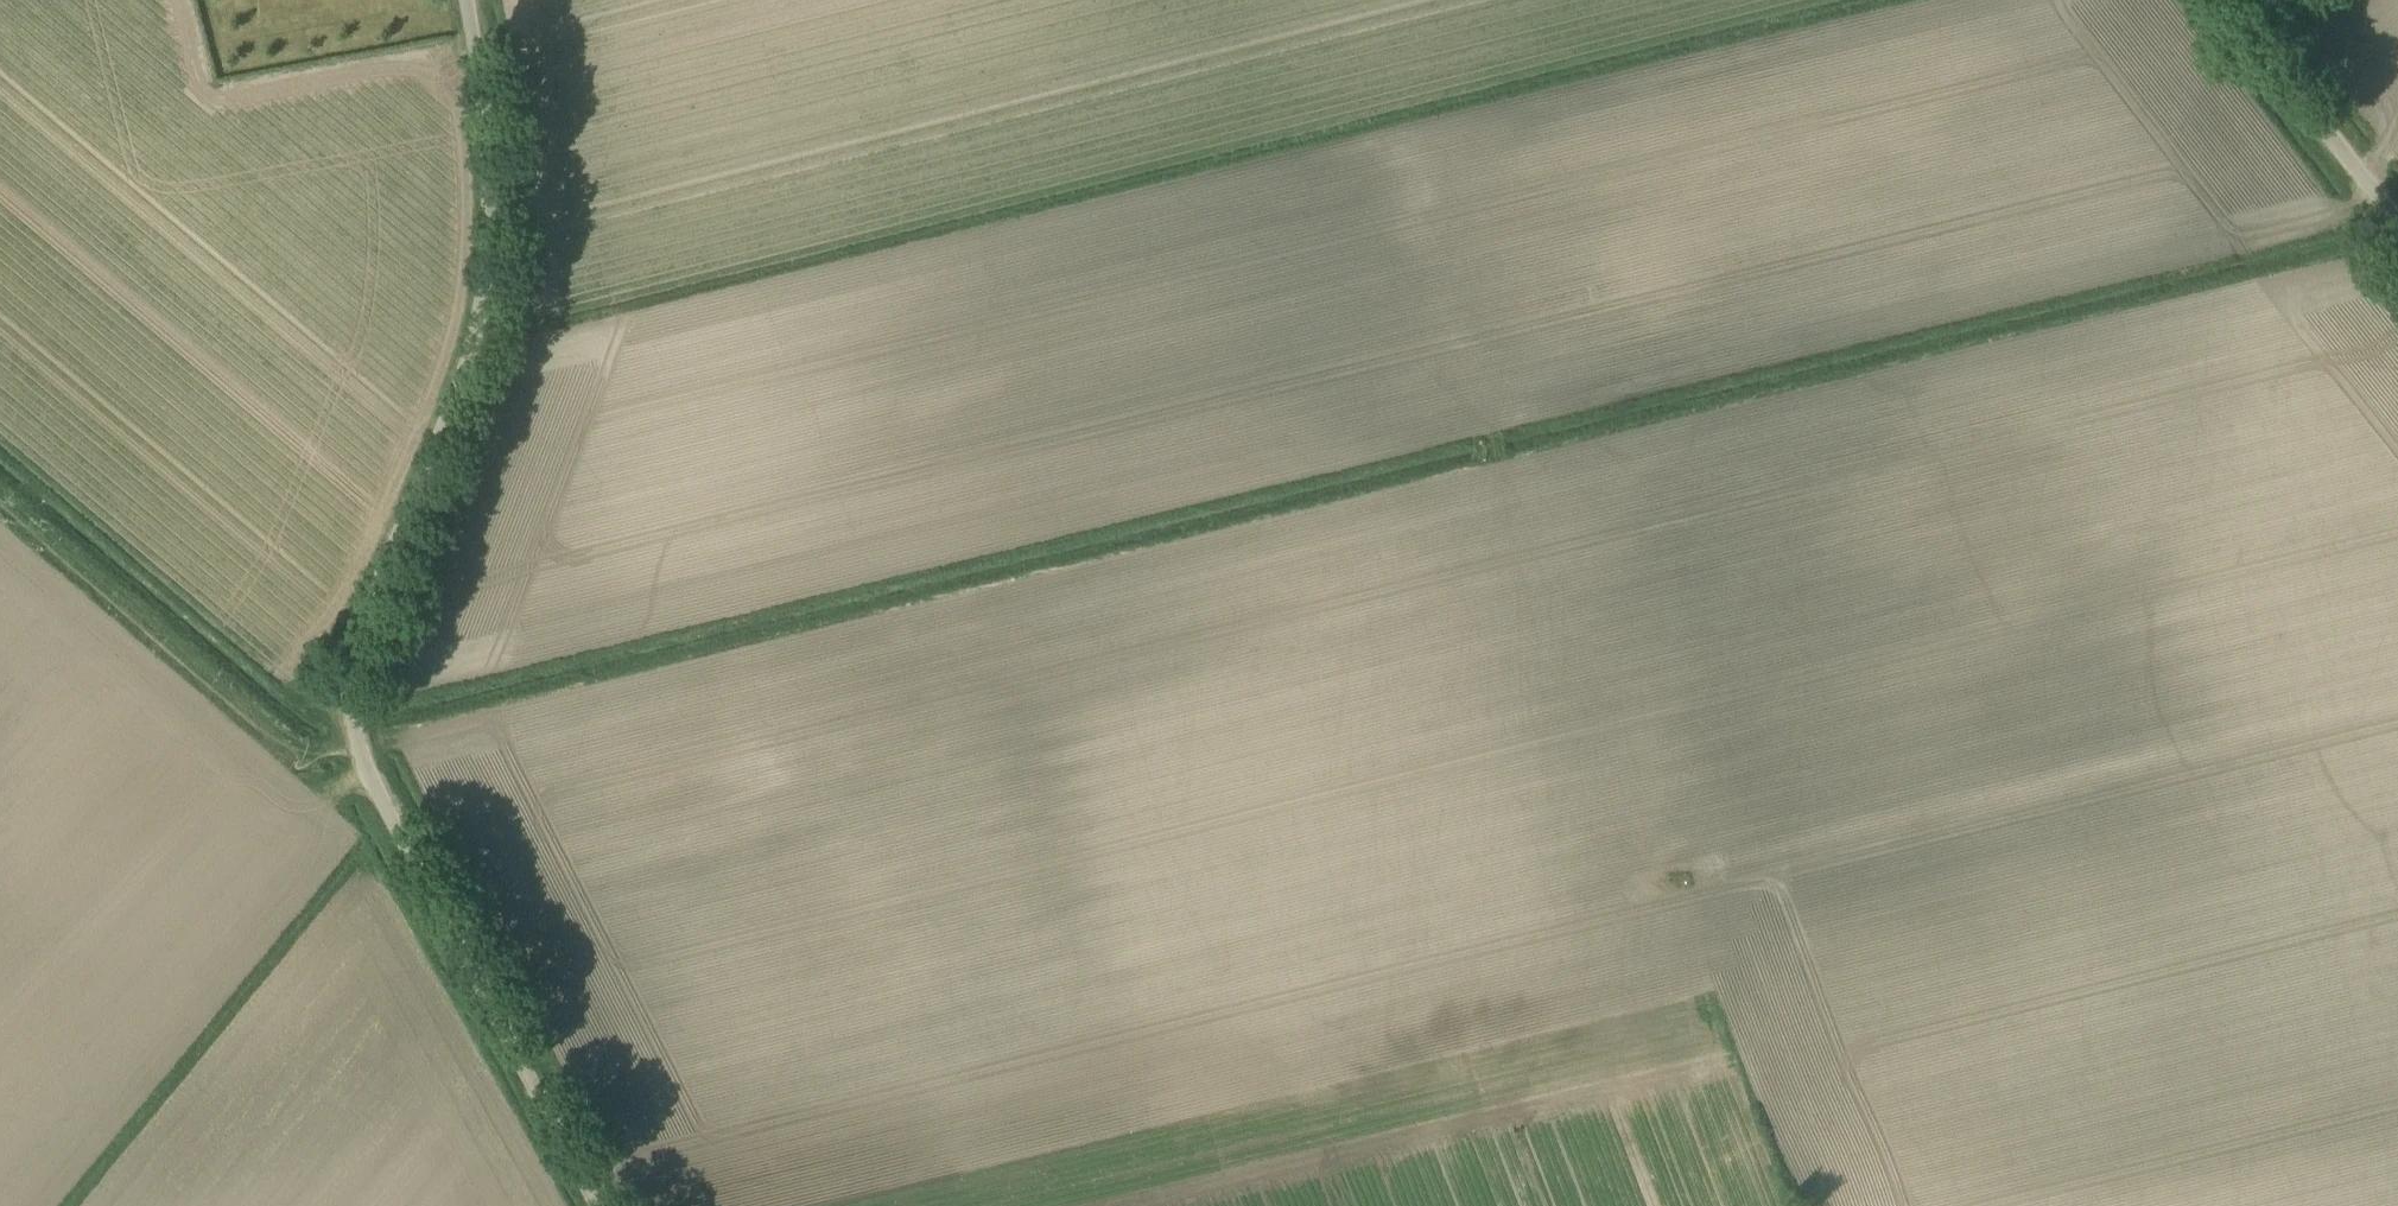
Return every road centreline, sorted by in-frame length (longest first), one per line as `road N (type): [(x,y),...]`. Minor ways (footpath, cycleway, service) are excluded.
road 1 (residential): [(598,1205),(377,793),(354,728),(355,653),(464,369),(483,290),(488,138),(466,0)]
road 2 (unclassified): [(2397,219),(2222,0)]

